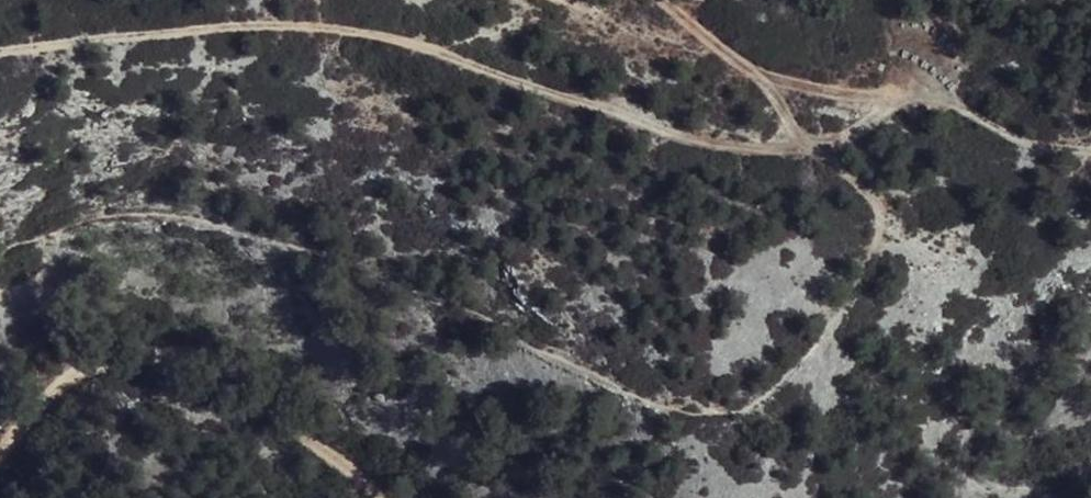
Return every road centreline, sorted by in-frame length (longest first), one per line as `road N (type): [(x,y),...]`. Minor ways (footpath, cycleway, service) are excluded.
road 1 (track): [(0,43),(350,29),(721,142),(779,148),(823,143),(917,92),(961,101),(1027,141),(1090,146)]
road 2 (track): [(0,459),(77,372),(116,358),(164,354),(201,359),(238,378),(382,497)]
road 3 (track): [(823,143),(761,71),(678,0)]
road 4 (track): [(761,71),(821,93),(917,92)]

